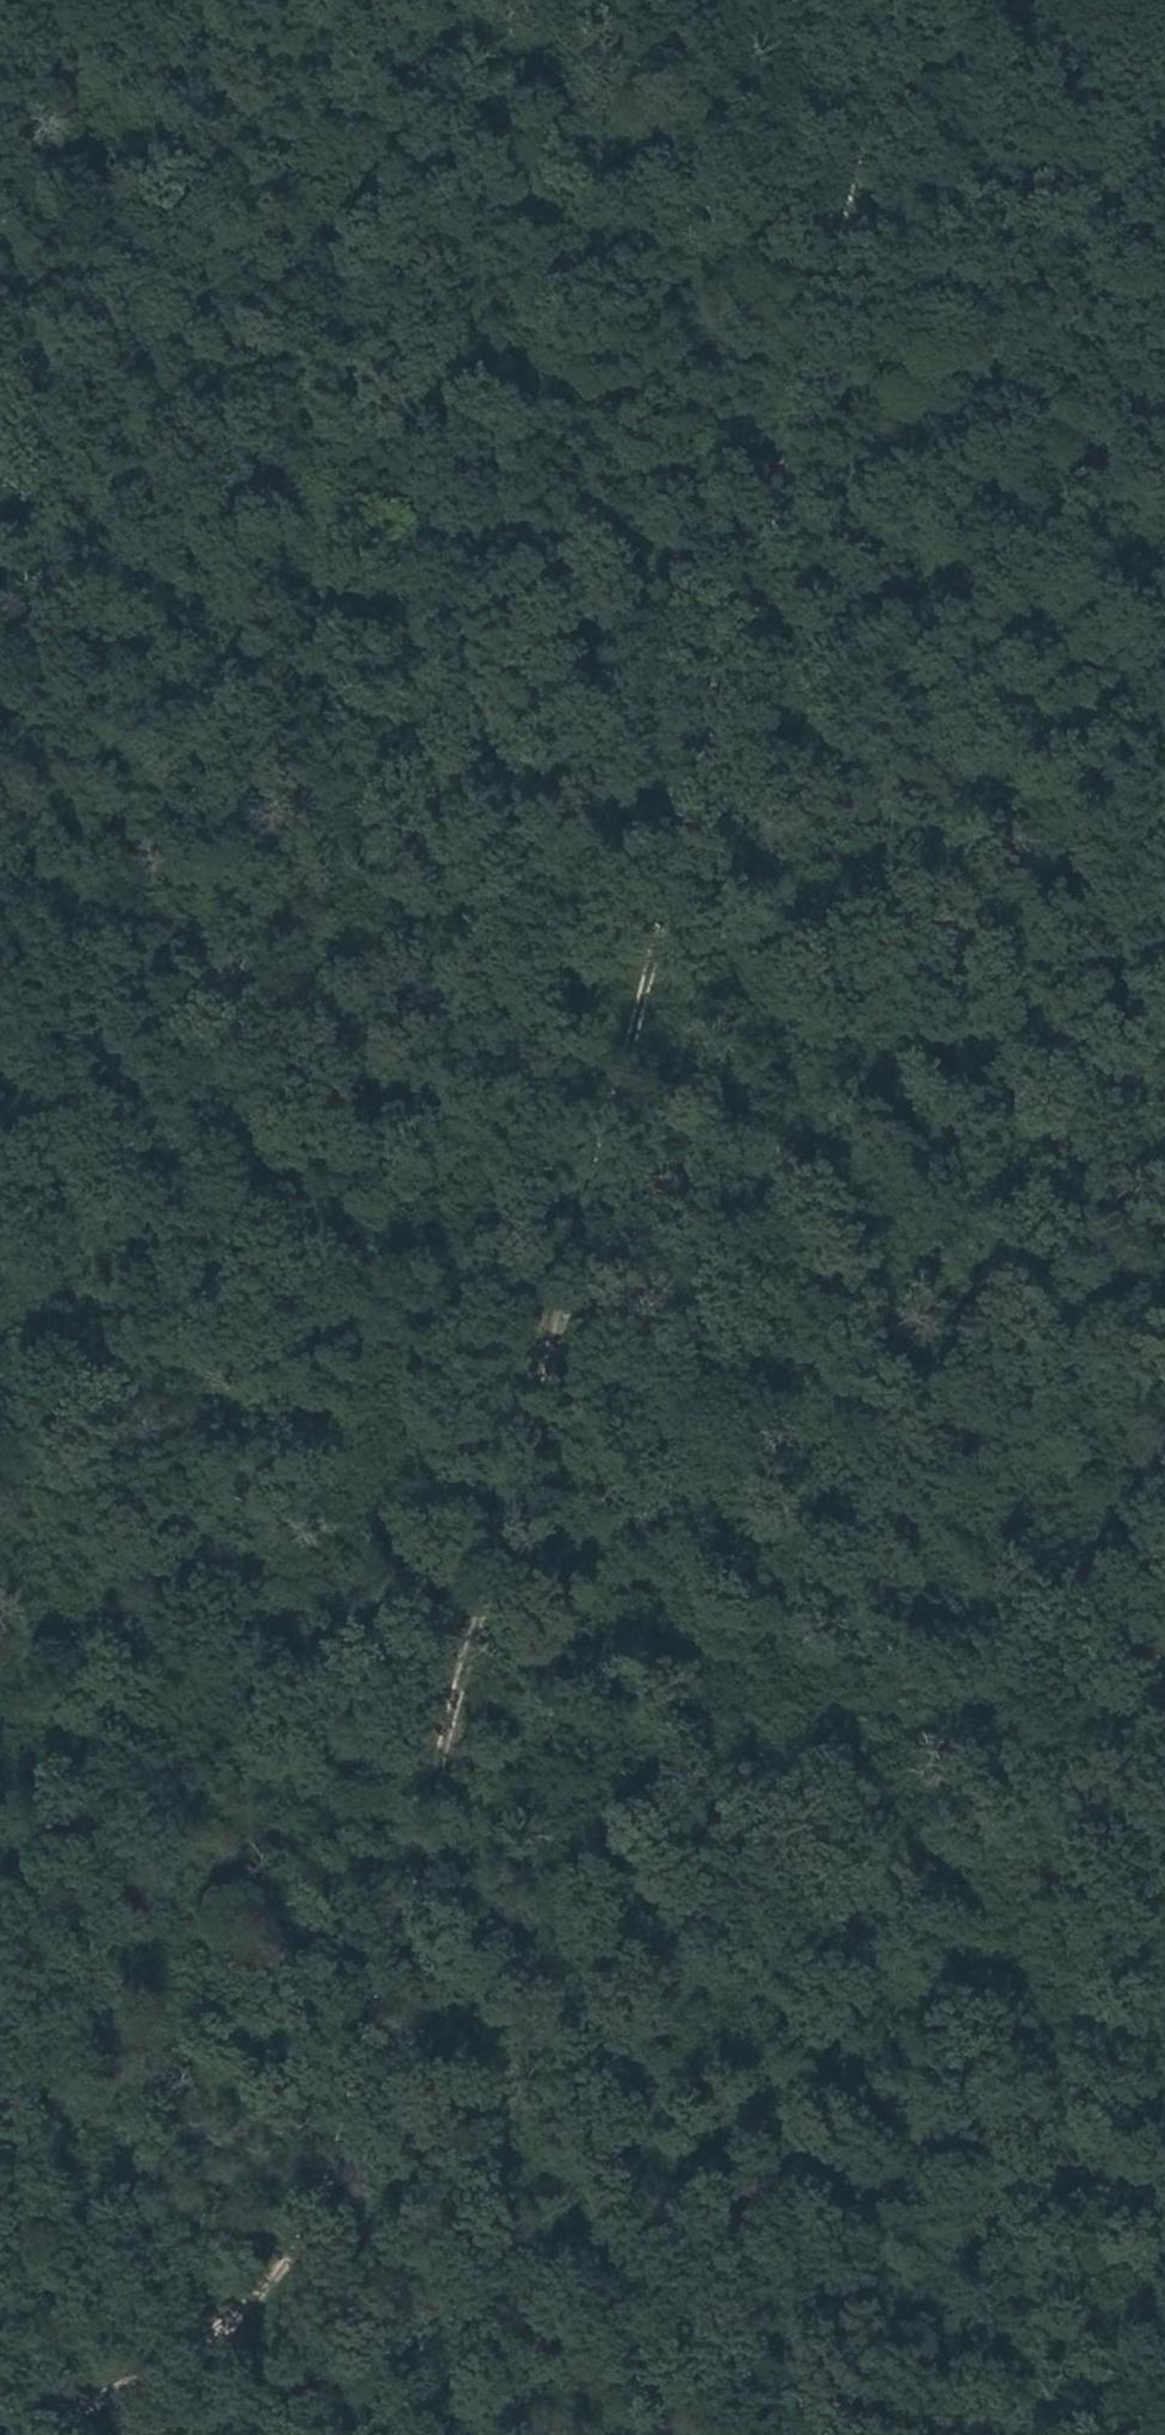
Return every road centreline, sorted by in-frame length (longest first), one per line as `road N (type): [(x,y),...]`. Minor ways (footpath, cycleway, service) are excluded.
road 1 (track): [(912,0),(319,2179),(205,2316),(4,2434)]

